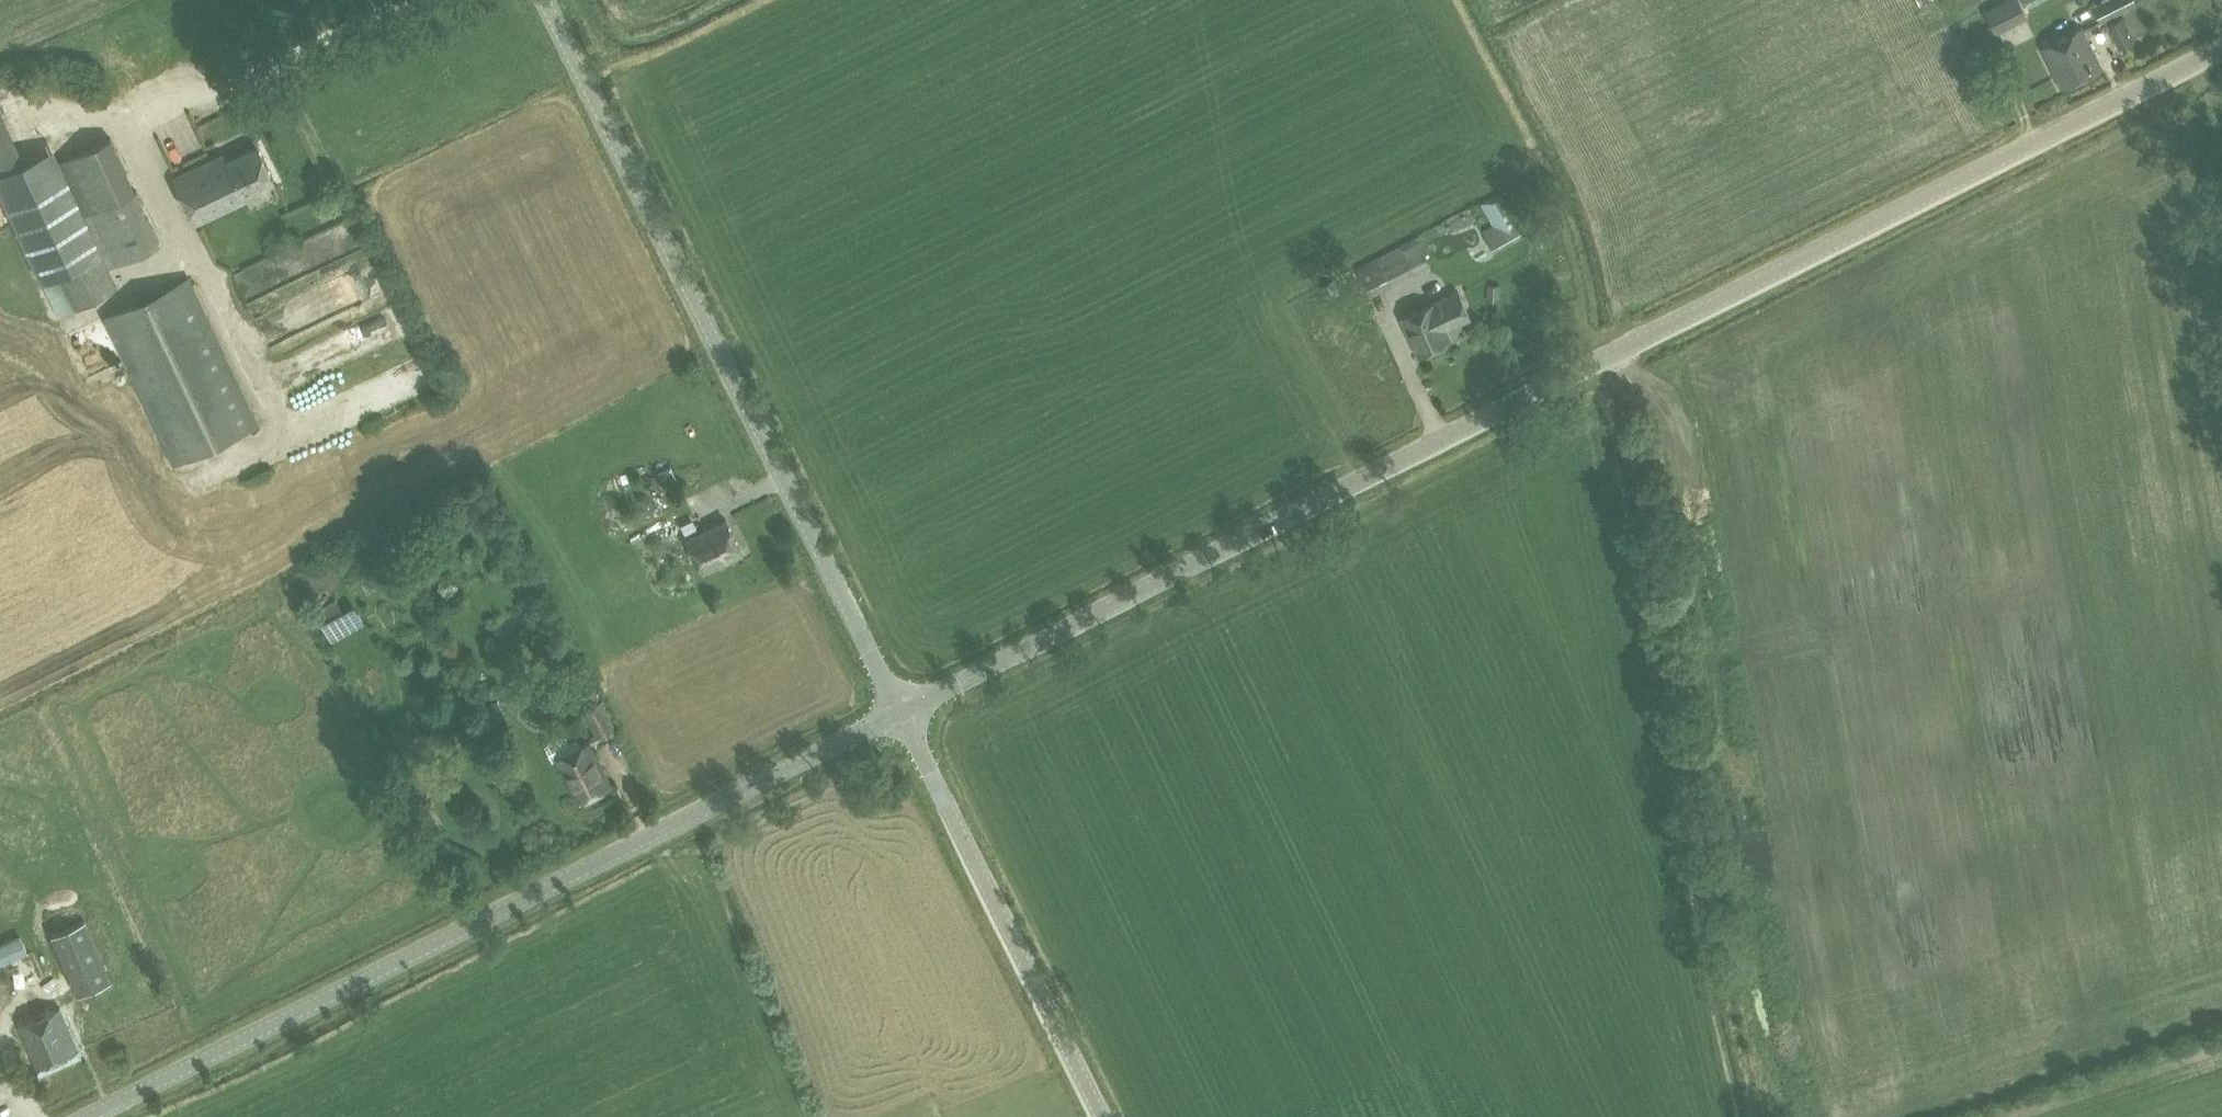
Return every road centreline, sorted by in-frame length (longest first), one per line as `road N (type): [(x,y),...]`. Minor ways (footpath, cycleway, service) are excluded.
road 1 (tertiary): [(900,711),(2221,52)]
road 2 (tertiary): [(89,1116),(900,711)]
road 3 (tertiary): [(900,711),(544,0)]
road 4 (tertiary): [(1102,1116),(900,711)]

